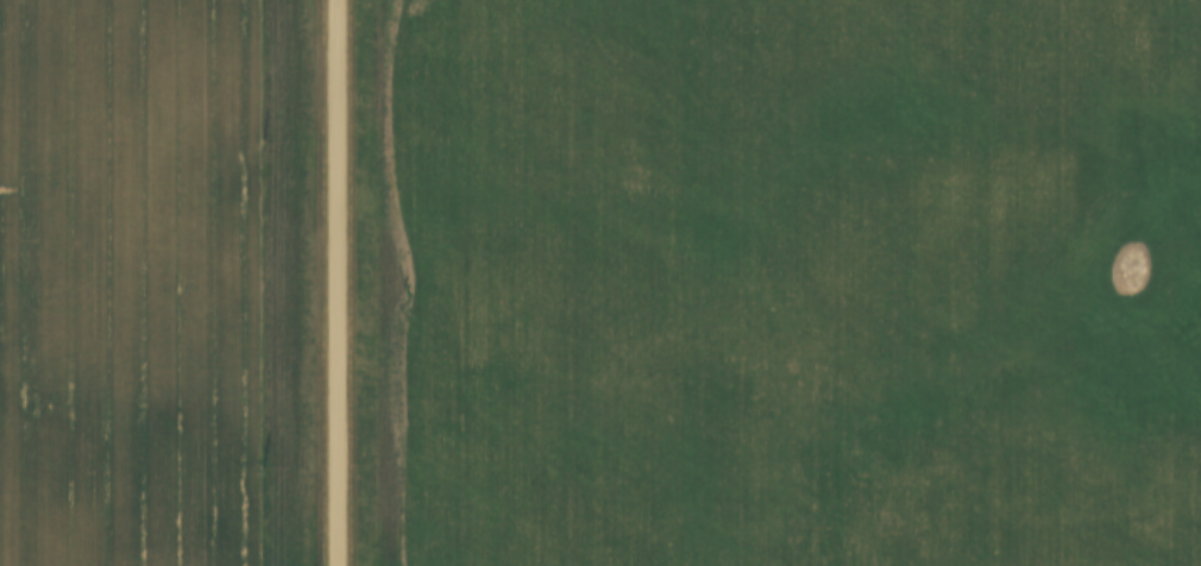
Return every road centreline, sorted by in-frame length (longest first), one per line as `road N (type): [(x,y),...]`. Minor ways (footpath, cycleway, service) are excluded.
road 1 (residential): [(337,0),(340,565)]

